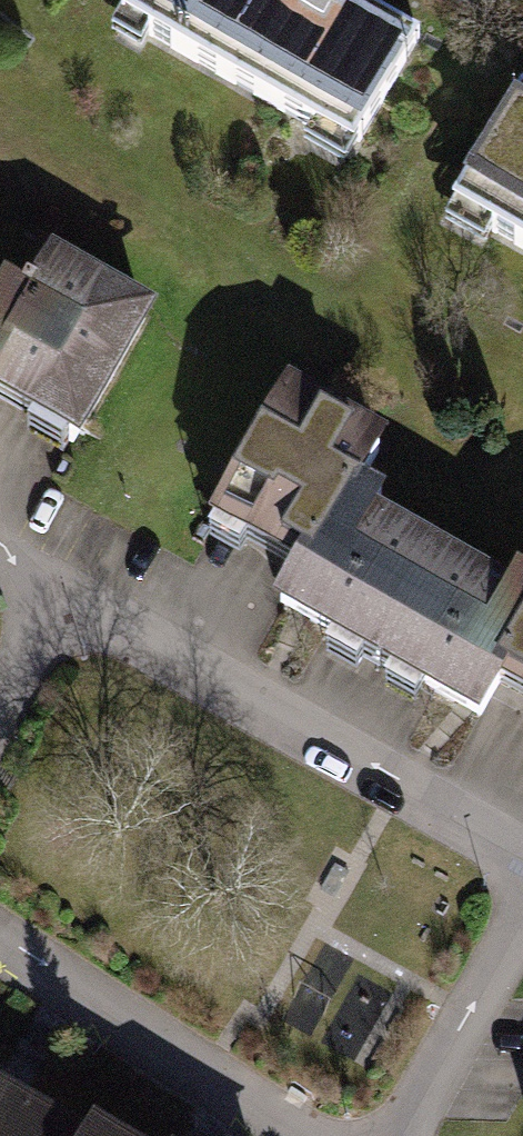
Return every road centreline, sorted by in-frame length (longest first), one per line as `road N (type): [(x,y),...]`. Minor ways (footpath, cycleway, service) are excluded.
road 1 (residential): [(522,885),(485,828),(105,614),(50,615)]
road 2 (residential): [(0,935),(315,1135)]
road 3 (residential): [(405,1135),(512,940),(522,887)]

